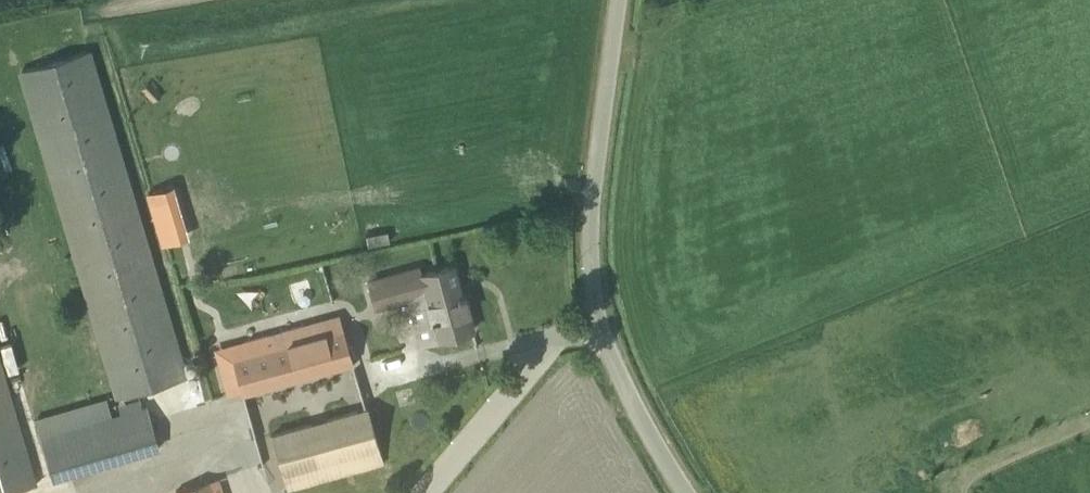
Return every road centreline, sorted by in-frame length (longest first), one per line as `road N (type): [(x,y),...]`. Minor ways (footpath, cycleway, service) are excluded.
road 1 (unclassified): [(686,492),(600,332),(590,256),(619,0)]

